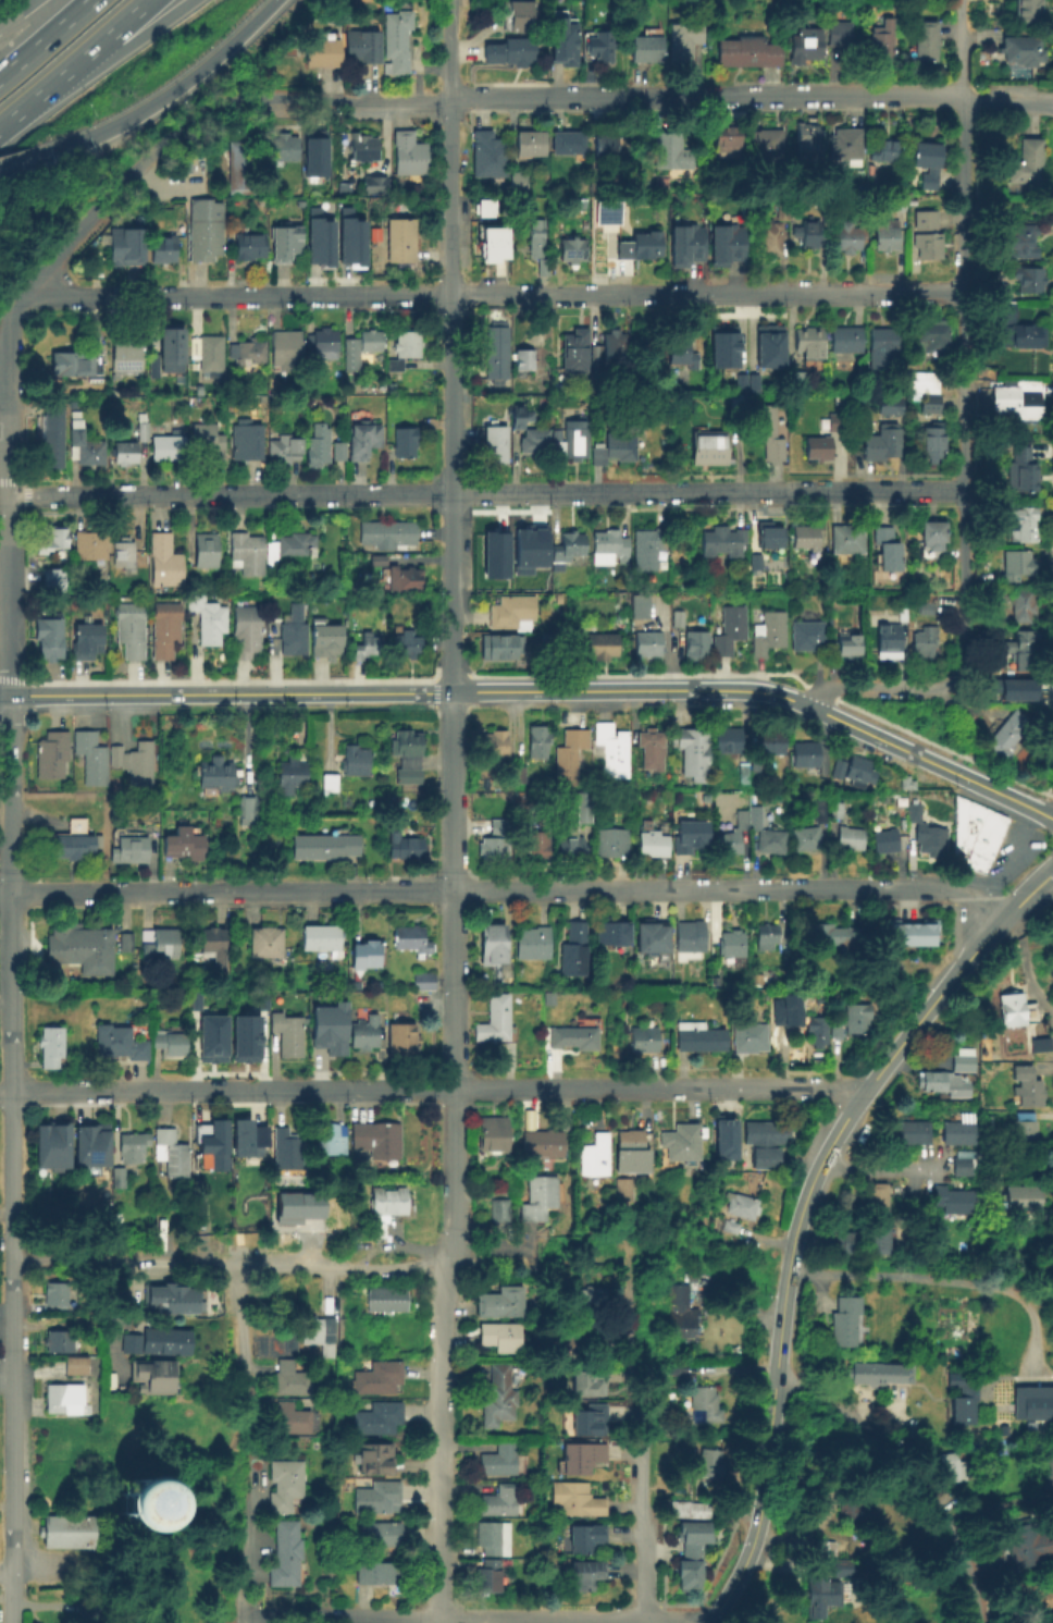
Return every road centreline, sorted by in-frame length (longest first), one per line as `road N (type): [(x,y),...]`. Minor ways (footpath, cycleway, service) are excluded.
road 1 (residential): [(963,491),(103,496)]
road 2 (tertiary): [(1052,865),(961,961),(821,1154),(791,1237),(754,1525),(707,1622)]
road 3 (residential): [(453,790),(451,1225),(434,1620)]
road 4 (residential): [(10,893),(11,1622)]
road 5 (residential): [(1052,105),(951,97),(450,101)]
road 6 (residential): [(963,99),(965,660),(957,676)]
road 7 (residential): [(963,297),(450,294)]
road 8 (residential): [(450,101),(231,100),(112,192),(35,282)]
road 9 (tertiary): [(453,690),(9,693)]
road 10 (residential): [(447,1256),(389,1270),(11,1262)]
road 11 (residential): [(678,1622),(241,1620)]
road 12 (residential): [(450,294),(65,295),(35,282)]
road 13 (residential): [(866,889),(451,890)]
road 14 (residential): [(450,294),(453,690)]
road 15 (residential): [(9,320),(9,693)]
road 16 (residential): [(644,1271),(643,1622)]
road 17 (residential): [(865,1086),(515,1086)]
road 18 (residential): [(347,890),(10,893)]
road 19 (residential): [(772,1384),(793,1386),(846,1419),(936,1505),(967,1561),(983,1622)]
road 20 (tertiary): [(783,693),(453,690)]
road 21 (tertiary): [(1052,820),(783,693)]
road 22 (motorway): [(49,153),(98,136),(179,86),(270,0)]
road 23 (residential): [(9,693),(10,893)]
road 24 (residential): [(450,101),(450,294)]
road 25 (residential): [(957,676),(930,690),(783,693)]
road 26 (motorway): [(42,90),(193,0)]
road 27 (residential): [(991,927),(950,892),(866,889)]
road 28 (motorway): [(42,90),(144,0)]
road 29 (residential): [(240,1268),(241,1402)]

